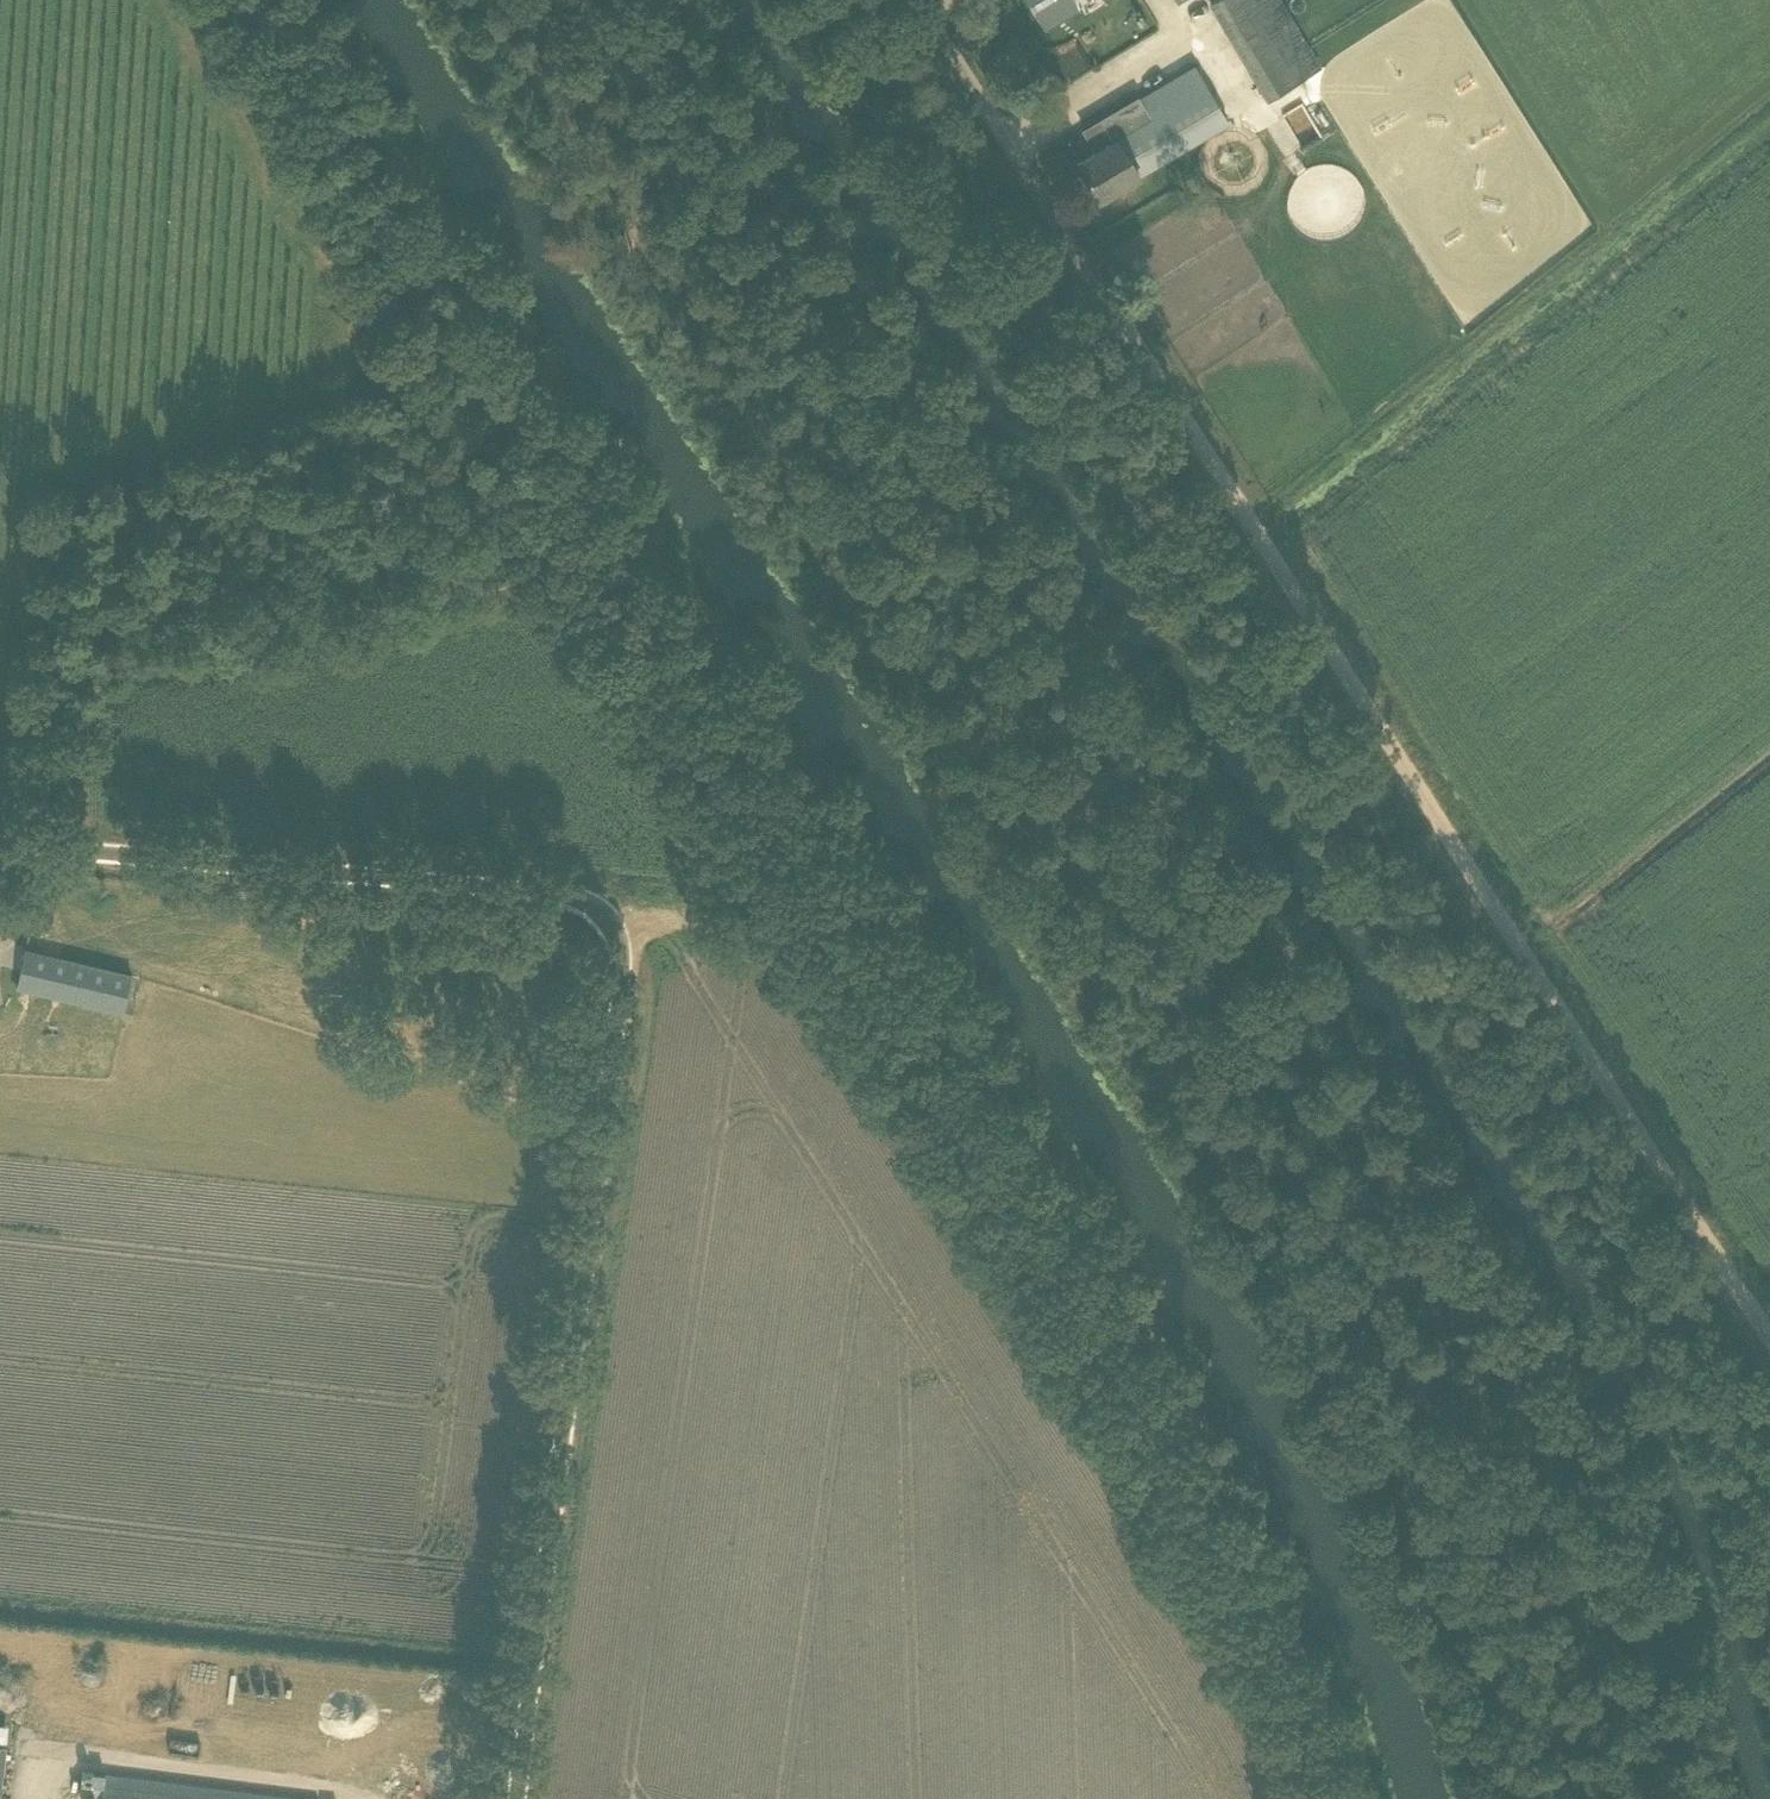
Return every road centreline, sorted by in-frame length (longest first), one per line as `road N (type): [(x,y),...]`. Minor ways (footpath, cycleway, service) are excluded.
road 1 (unclassified): [(526,1798),(628,917),(504,889),(0,842)]
road 2 (track): [(1017,147),(1769,1334)]
road 3 (track): [(1249,522),(1769,106)]
road 4 (track): [(856,873),(770,918),(628,917)]
road 5 (unclassified): [(924,0),(1017,147)]

